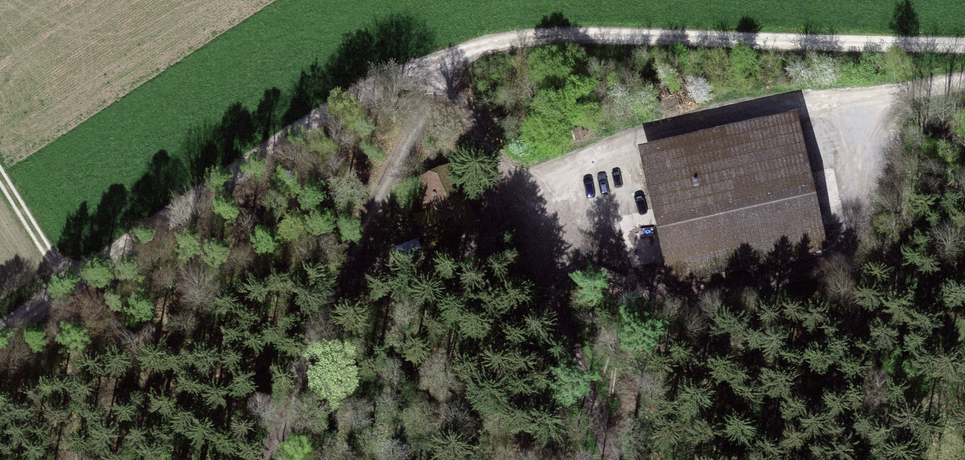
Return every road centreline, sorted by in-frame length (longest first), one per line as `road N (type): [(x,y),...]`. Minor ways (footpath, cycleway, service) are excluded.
road 1 (unclassified): [(964,45),(578,36),(440,58),(341,104),(0,329)]
road 2 (track): [(630,459),(528,225),(443,84),(440,58)]
road 3 (track): [(443,84),(378,179),(328,272),(259,459)]
road 4 (track): [(528,225),(408,265),(328,272)]
road 5 (track): [(67,282),(0,173)]

